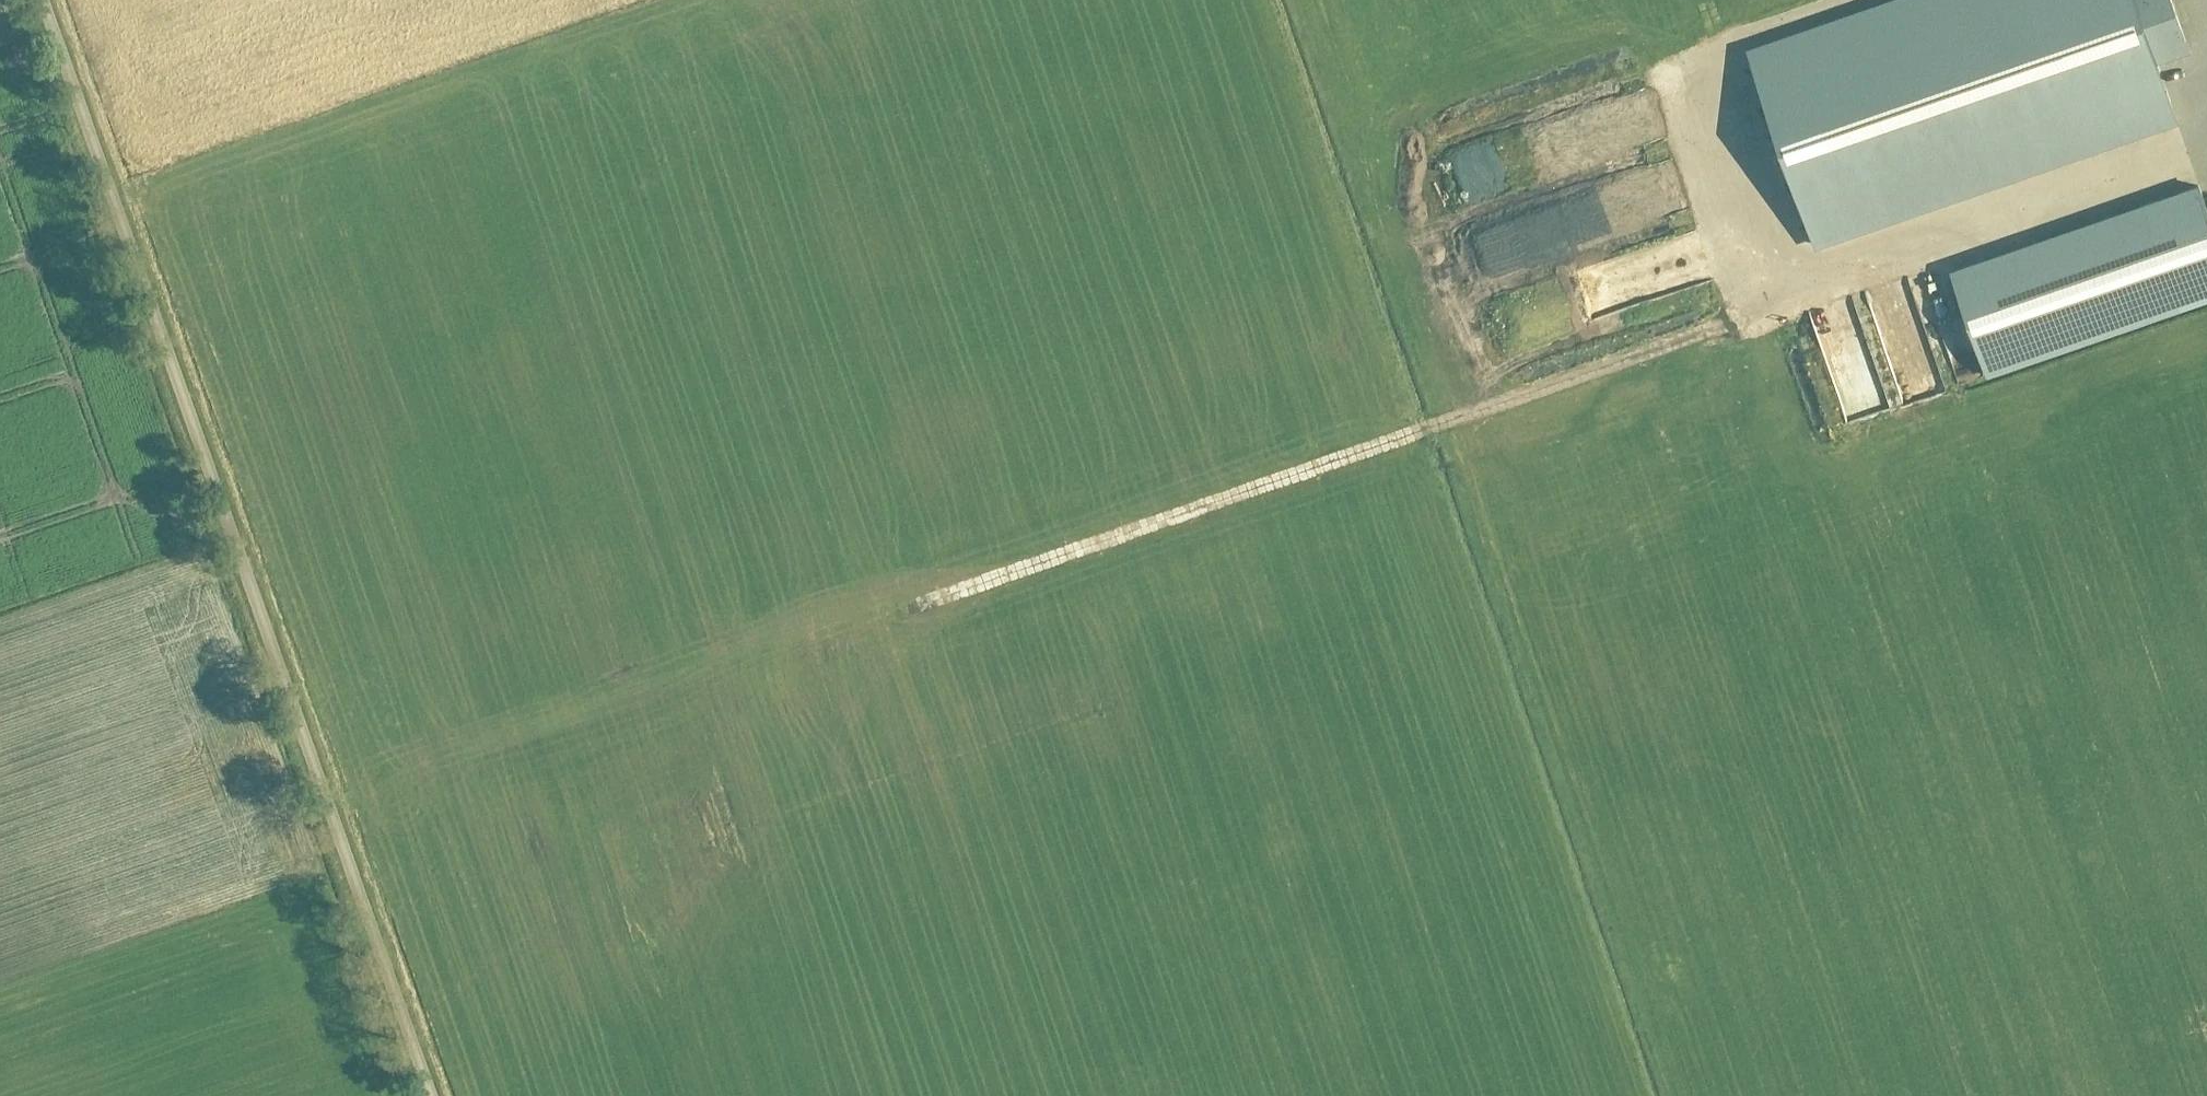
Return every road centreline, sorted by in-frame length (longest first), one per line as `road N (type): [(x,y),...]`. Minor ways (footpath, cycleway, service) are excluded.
road 1 (unclassified): [(424,1095),(40,0)]

